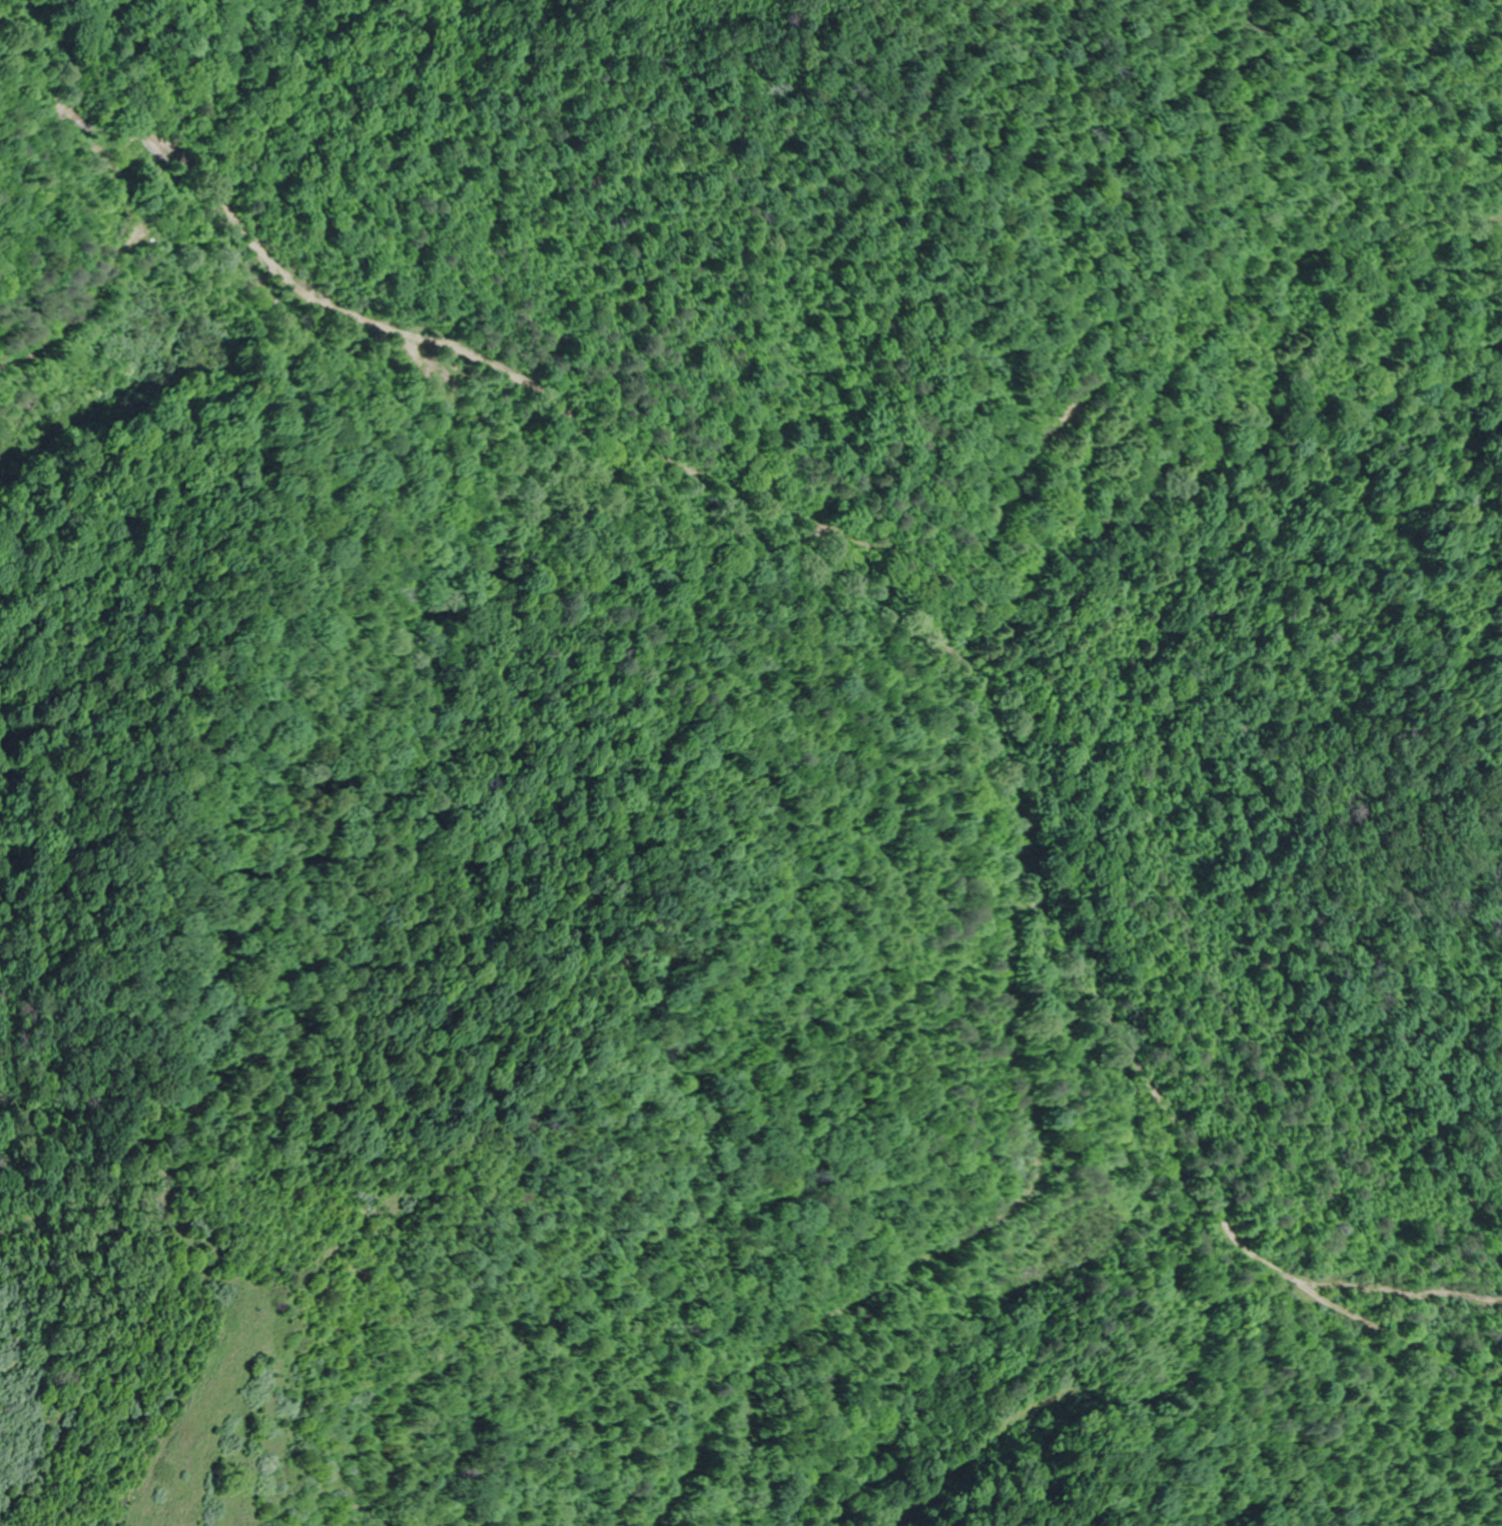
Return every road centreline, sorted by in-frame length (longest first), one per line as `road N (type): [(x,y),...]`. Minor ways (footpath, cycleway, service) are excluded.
road 1 (residential): [(1501,1335),(1486,1321),(1353,1309),(1261,1228),(1056,810),(1024,686),(857,502),(728,437),(599,409),(238,186),(142,72),(63,47)]

